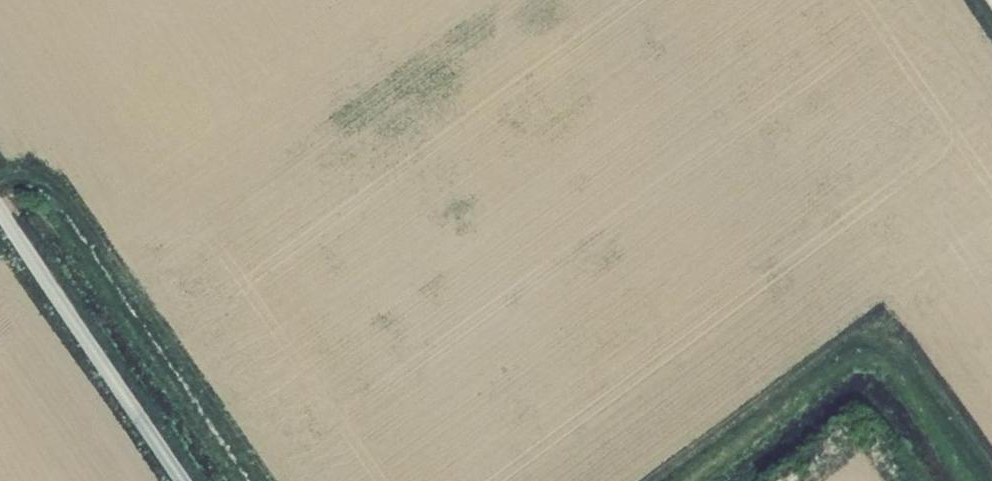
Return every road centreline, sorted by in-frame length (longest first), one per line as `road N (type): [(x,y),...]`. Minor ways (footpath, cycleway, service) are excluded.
road 1 (unclassified): [(0,212),(180,480)]

